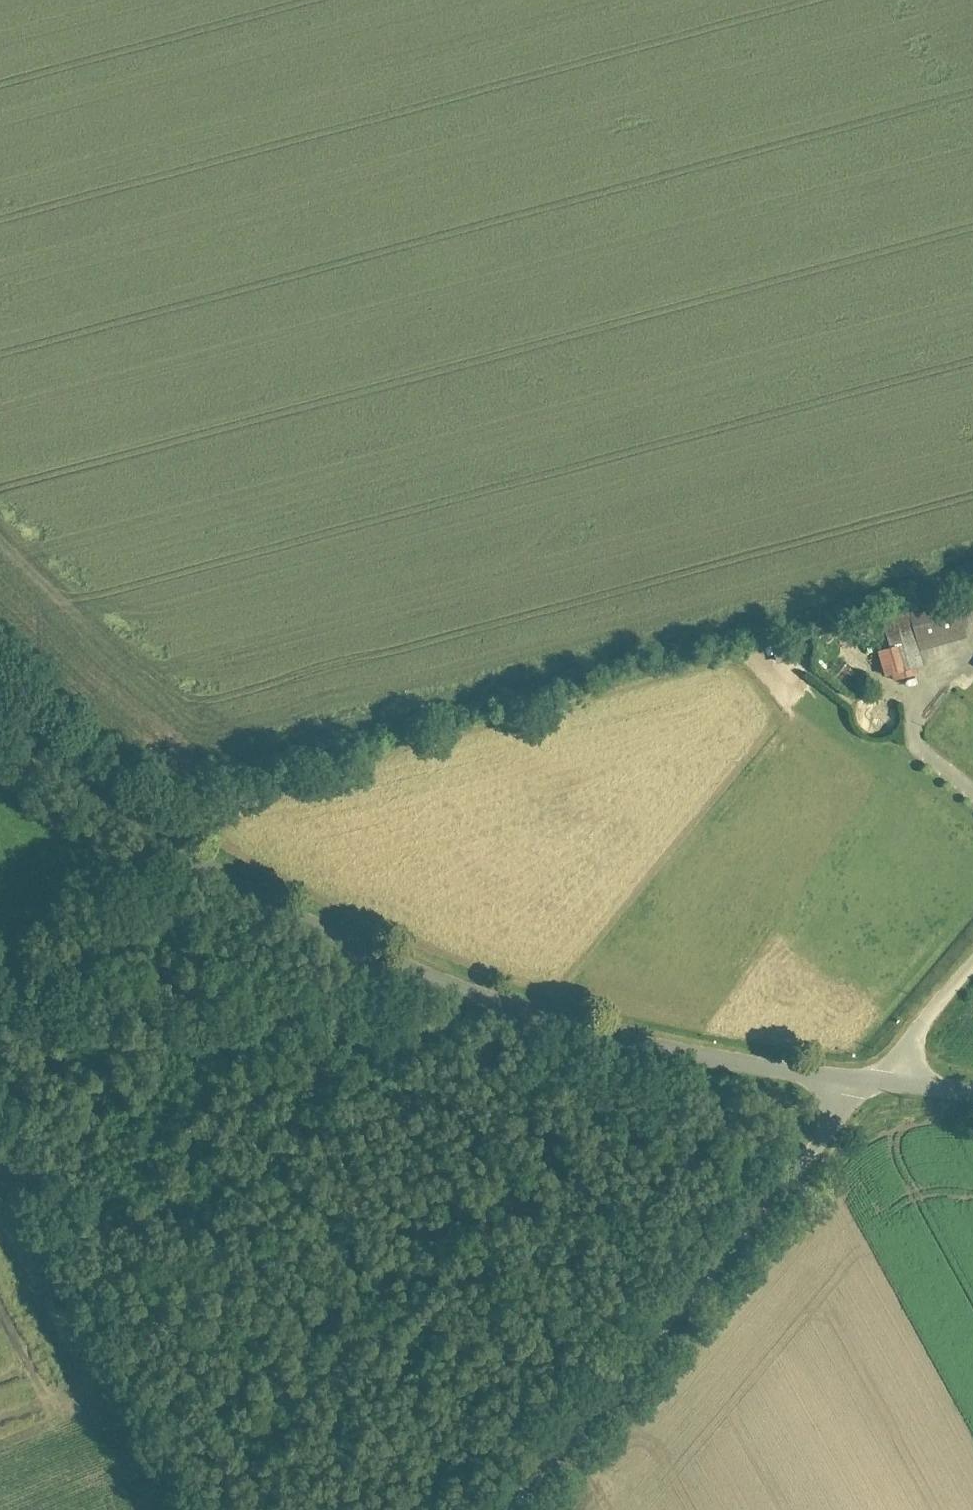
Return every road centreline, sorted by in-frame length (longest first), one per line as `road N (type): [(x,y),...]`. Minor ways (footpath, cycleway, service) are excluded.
road 1 (tertiary): [(869,1082),(614,1034),(473,996),(339,943),(228,884),(141,823),(0,708)]
road 2 (residential): [(869,1082),(495,1509)]
road 3 (residential): [(972,967),(893,1066),(869,1082)]

